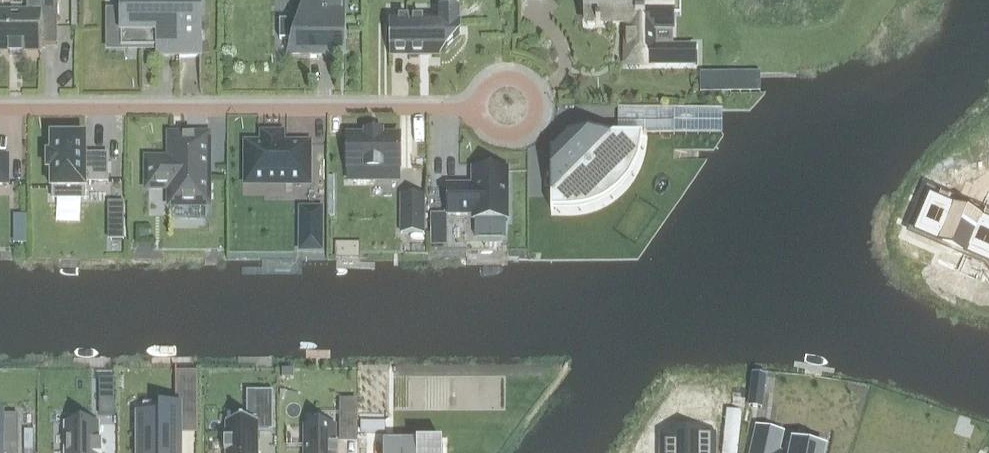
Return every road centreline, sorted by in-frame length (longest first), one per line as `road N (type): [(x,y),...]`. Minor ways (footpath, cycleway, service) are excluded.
road 1 (residential): [(0,105),(509,105)]

